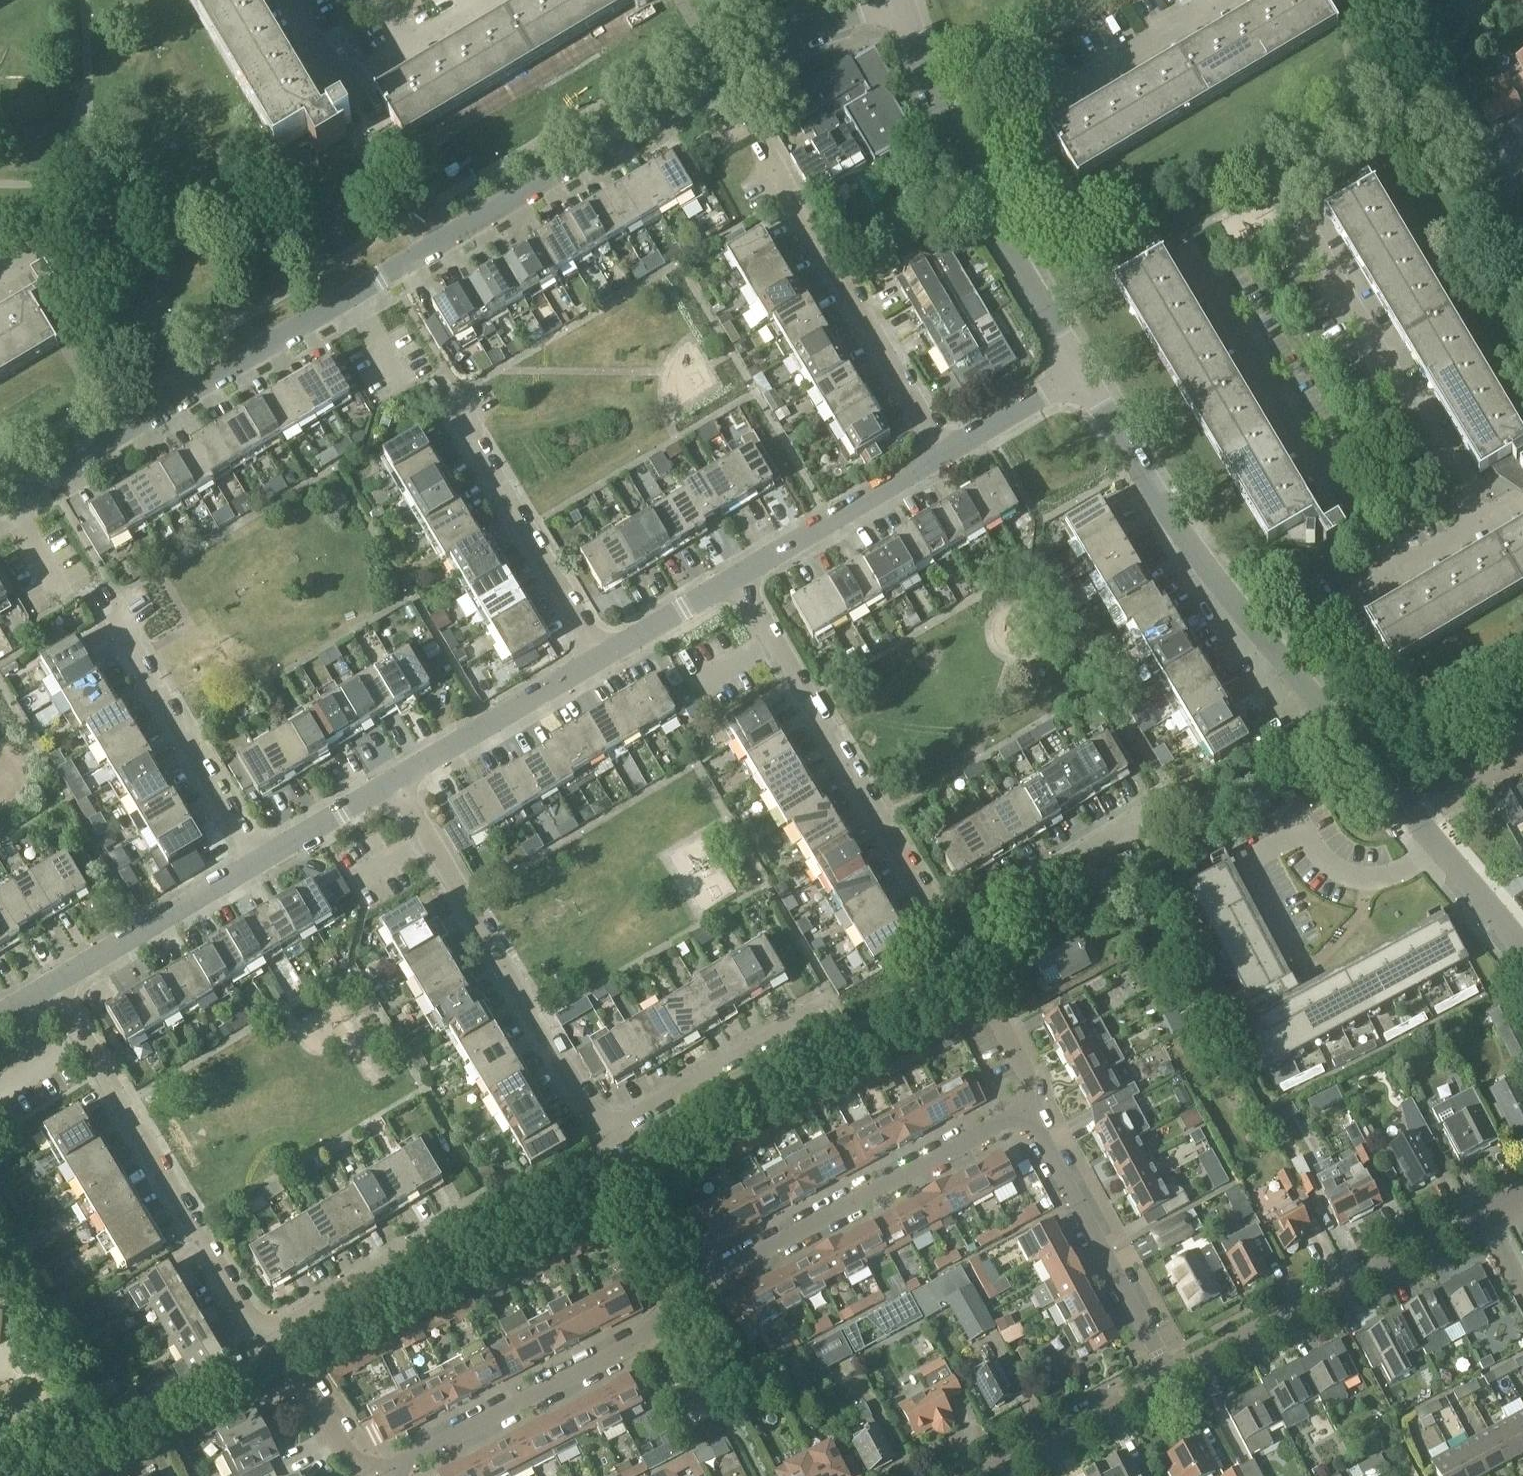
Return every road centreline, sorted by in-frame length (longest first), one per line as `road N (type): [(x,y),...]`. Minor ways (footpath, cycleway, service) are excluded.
road 1 (residential): [(395,1469),(640,1341),(676,1296),(1024,1109)]
road 2 (residential): [(190,383),(799,27)]
road 3 (residential): [(486,1200),(253,1338),(52,985)]
road 4 (residential): [(833,997),(598,1130),(395,781)]
road 5 (residential): [(1152,814),(943,931),(737,576)]
road 6 (residential): [(1080,371),(951,135),(904,0)]
road 7 (residential): [(1400,571),(1354,489),(1324,484),(1180,240)]
road 8 (residential): [(1172,1376),(1481,1214)]
road 9 (unclassified): [(943,455),(770,159)]
road 10 (residential): [(1476,527),(1303,231)]
road 11 (residential): [(1262,649),(1140,475),(1080,371)]
road 12 (residential): [(599,663),(437,394)]
road 13 (residential): [(1172,1376),(1024,1109)]
road 14 (residential): [(190,383),(98,219),(0,276)]
road 15 (residential): [(254,864),(104,610)]
road 16 (residential): [(484,0),(343,76),(292,0)]
road 17 (residential): [(737,576),(943,455)]
road 18 (residential): [(395,781),(599,663)]
road 19 (residential): [(52,985),(254,864)]
road 20 (residential): [(1413,819),(1262,649)]
road 21 (residential): [(0,501),(190,383)]
road 22 (residential): [(986,1475),(1172,1376)]
road 23 (unclassified): [(1042,98),(1215,0)]
road 24 (residential): [(1522,952),(1413,819)]
road 25 (residential): [(254,864),(395,781)]
road 26 (residential): [(599,663),(737,576)]
road 27 (residential): [(943,455),(1080,371)]
road 28 (residential): [(1262,649),(1400,571)]
road 29 (unclassified): [(395,1469),(351,1462),(303,1384)]
road 30 (residential): [(1413,819),(1522,756)]

